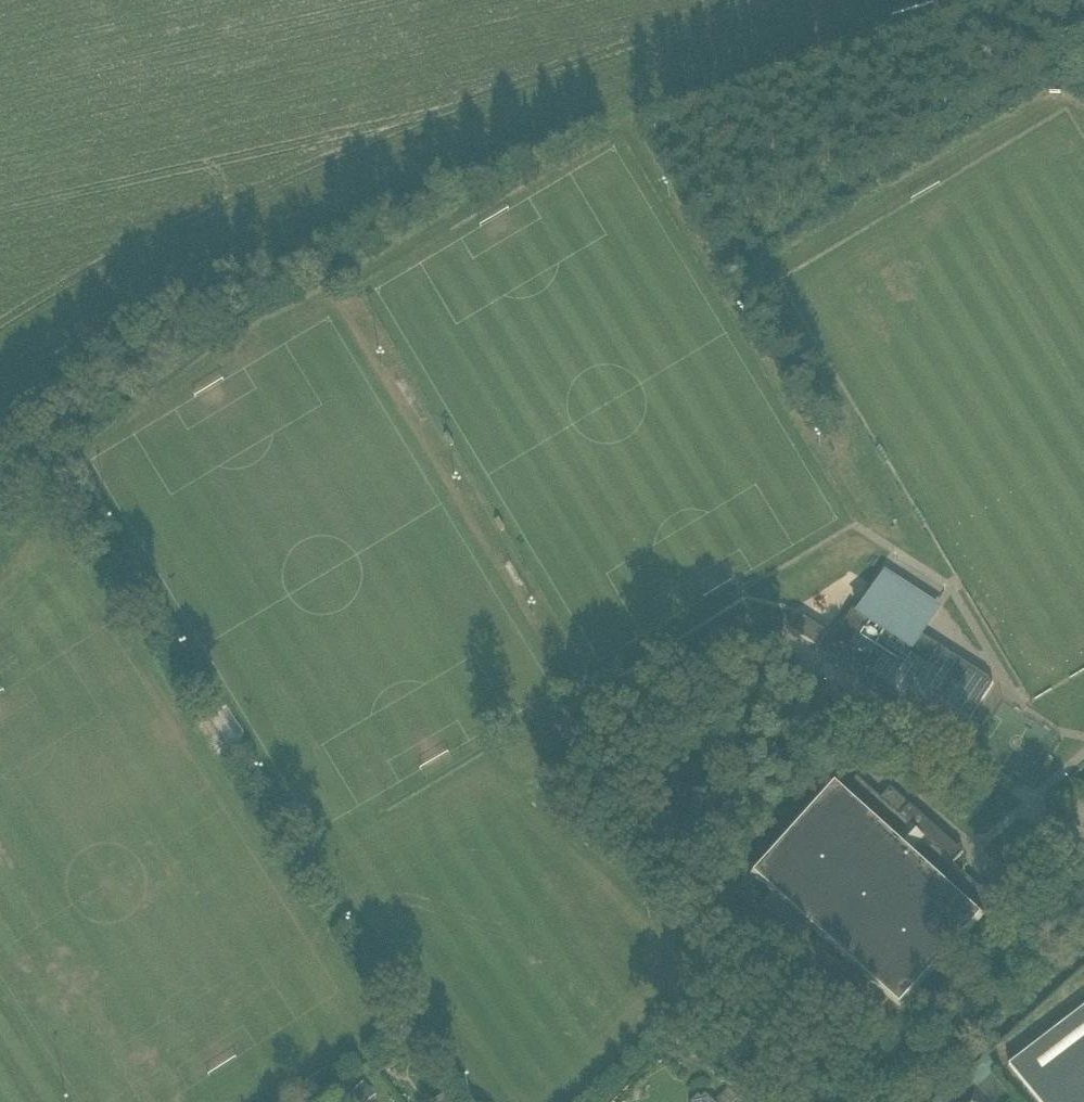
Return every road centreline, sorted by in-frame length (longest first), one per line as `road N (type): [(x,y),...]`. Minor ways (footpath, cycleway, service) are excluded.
road 1 (residential): [(1083,840),(913,717)]

